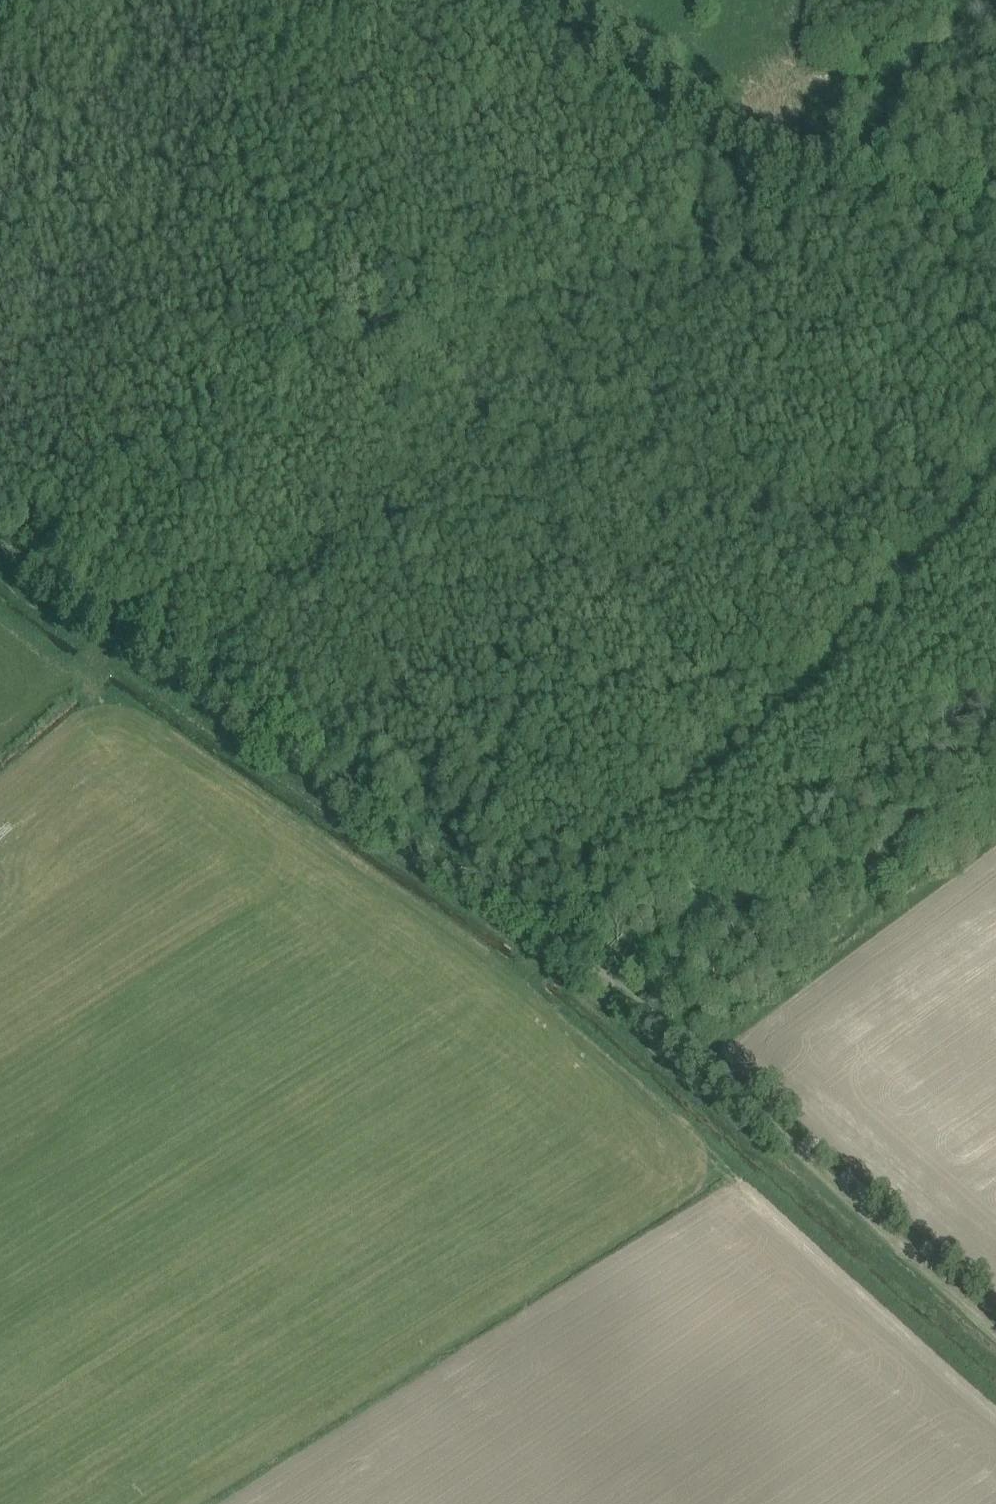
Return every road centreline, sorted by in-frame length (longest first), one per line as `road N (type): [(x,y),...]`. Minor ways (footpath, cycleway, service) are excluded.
road 1 (track): [(995,1327),(752,1100),(548,930),(0,544)]
road 2 (track): [(544,0),(724,160),(782,189),(995,207)]

